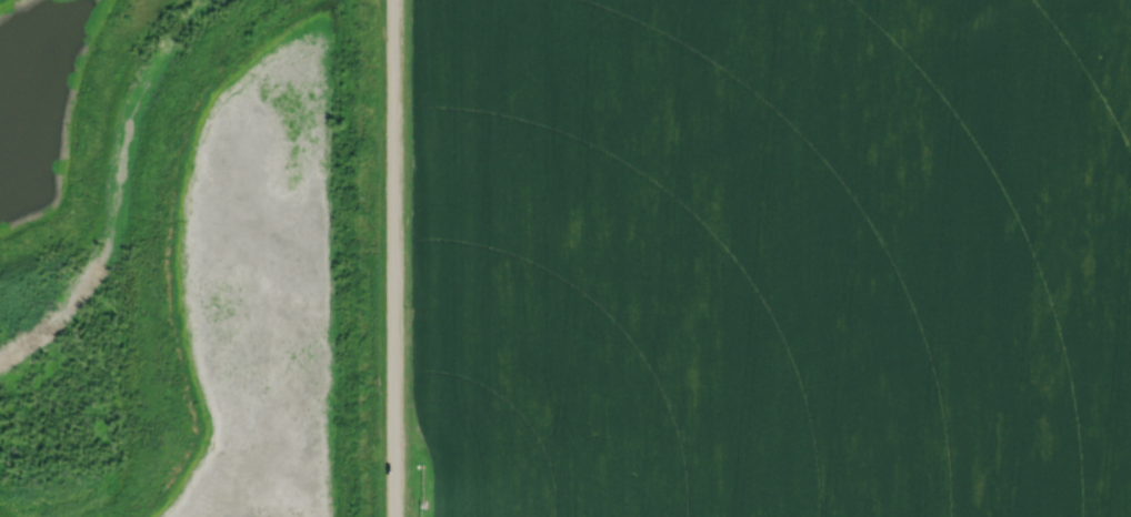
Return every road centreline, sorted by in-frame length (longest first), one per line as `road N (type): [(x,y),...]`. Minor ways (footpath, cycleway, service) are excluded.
road 1 (residential): [(393,516),(395,0)]

